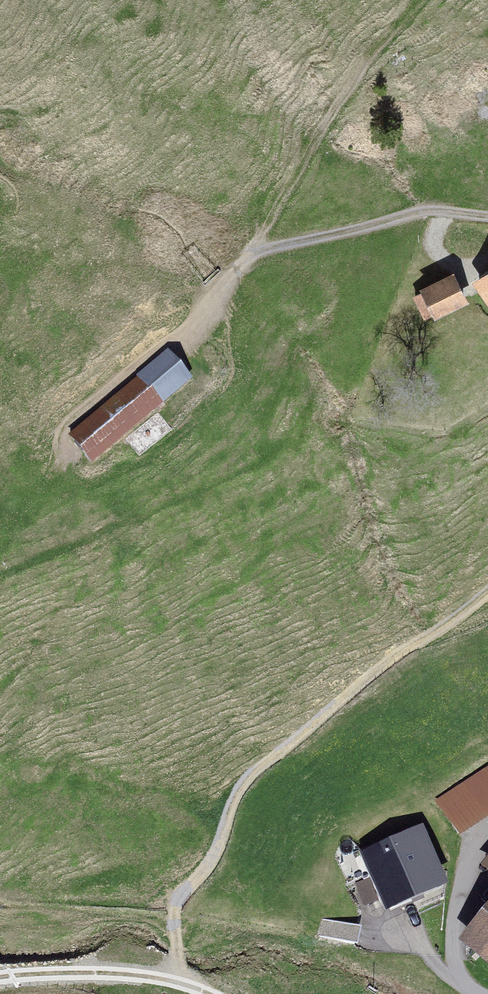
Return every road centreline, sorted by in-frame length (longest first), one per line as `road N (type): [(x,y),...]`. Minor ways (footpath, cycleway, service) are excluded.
road 1 (track): [(193,993),(177,961),(175,911),(211,862),(239,790),(391,660),(487,591)]
road 2 (track): [(487,217),(411,214),(250,252),(160,361)]
road 3 (track): [(250,252),(413,0)]
road 4 (track): [(188,992),(92,969),(0,980)]

